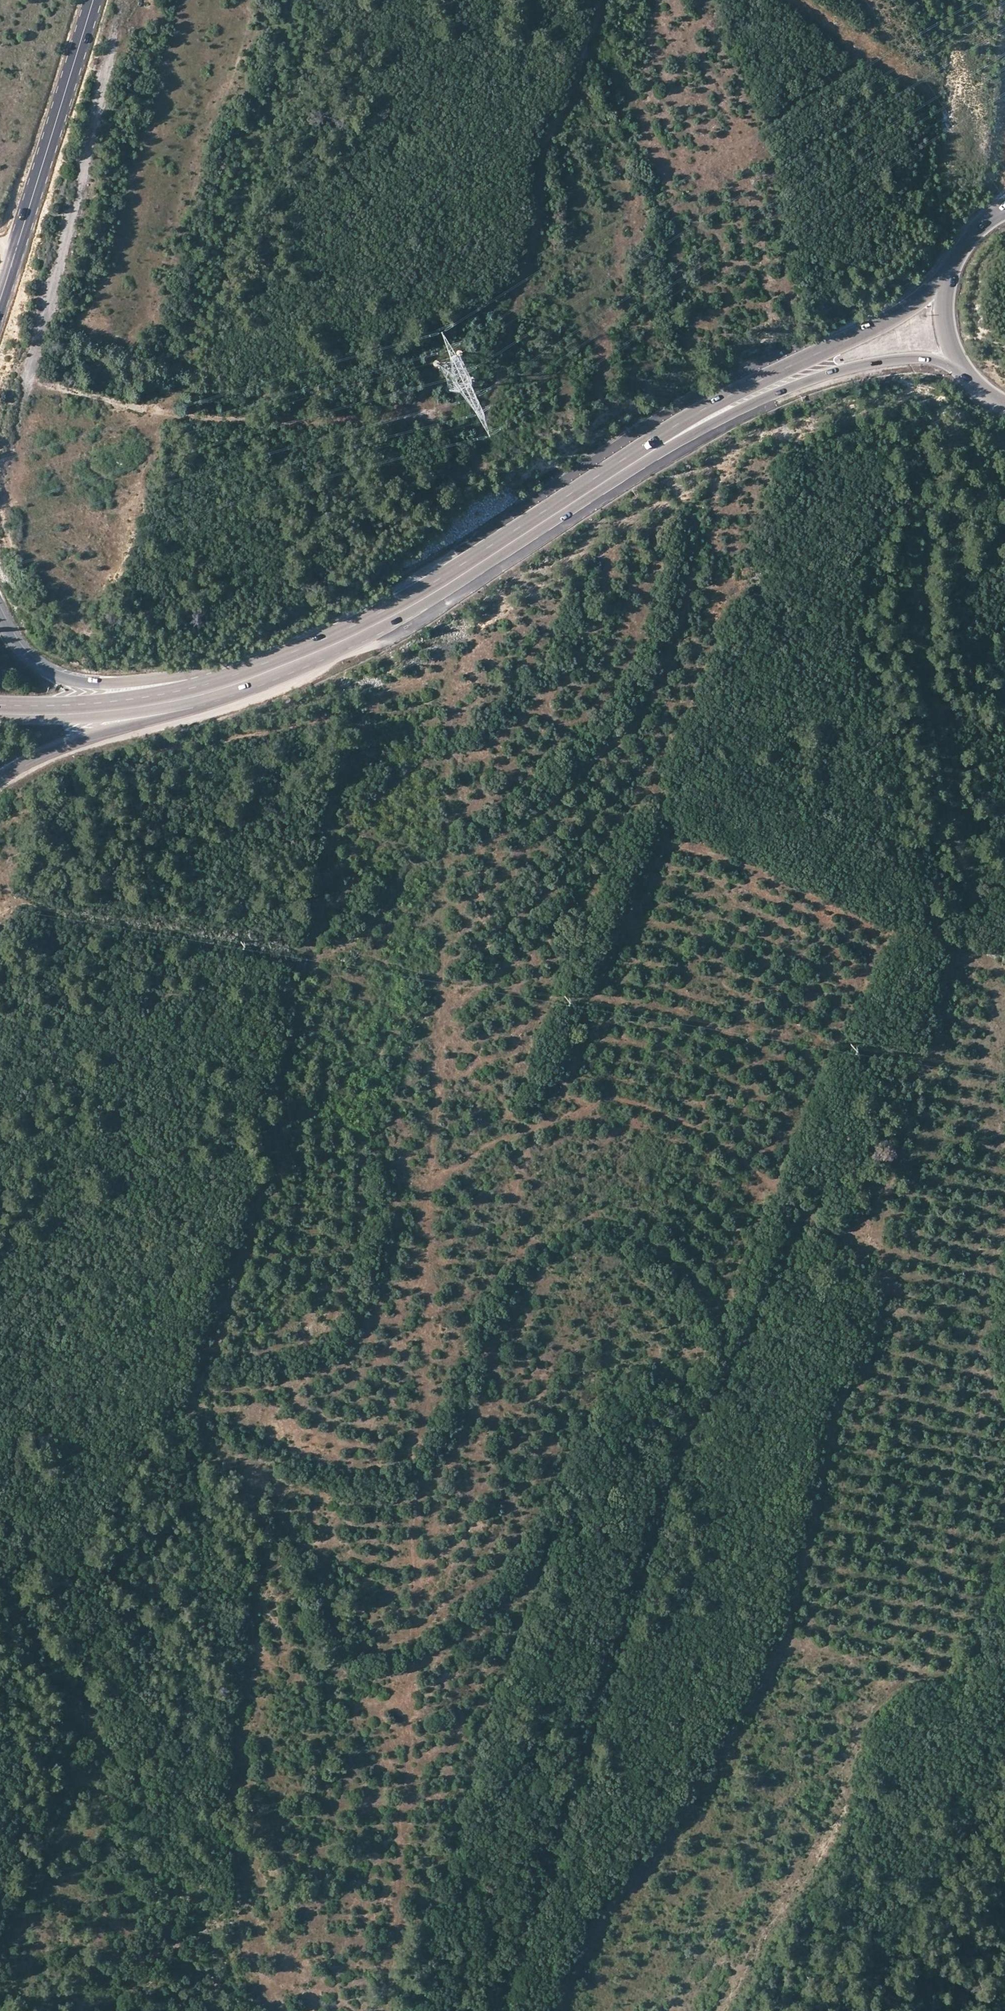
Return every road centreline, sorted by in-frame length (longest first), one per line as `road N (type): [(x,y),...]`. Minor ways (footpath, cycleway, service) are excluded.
road 1 (primary): [(386,619),(234,665),(127,682),(59,679),(37,668),(0,620)]
road 2 (primary): [(0,778),(66,744),(290,676),(386,619)]
road 3 (primary): [(0,711),(123,708),(206,691),(386,619)]
road 4 (primary): [(950,273),(904,312),(729,397),(613,475)]
road 5 (primary): [(613,475),(747,406),(837,372),(920,358),(964,372)]
road 6 (tertiary): [(93,0),(0,298)]
road 7 (primary): [(386,619),(613,475)]

